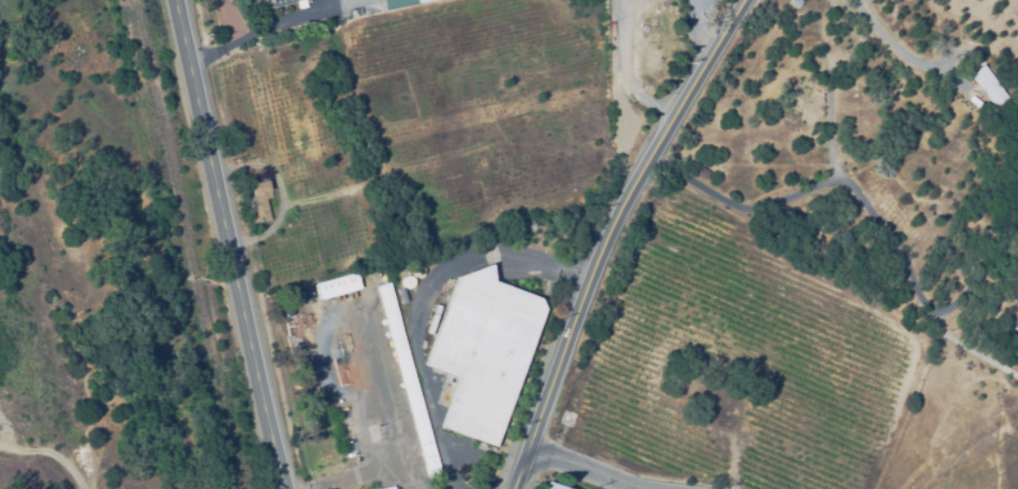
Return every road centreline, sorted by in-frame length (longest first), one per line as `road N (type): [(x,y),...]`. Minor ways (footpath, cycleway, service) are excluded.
road 1 (secondary): [(513,488),(606,235),(743,0)]
road 2 (secondary): [(284,488),(174,0)]
road 3 (residential): [(651,154),(743,209),(778,206),(839,180),(853,186),(899,244),(932,325),(1017,378)]
road 4 (residential): [(528,448),(641,488)]

